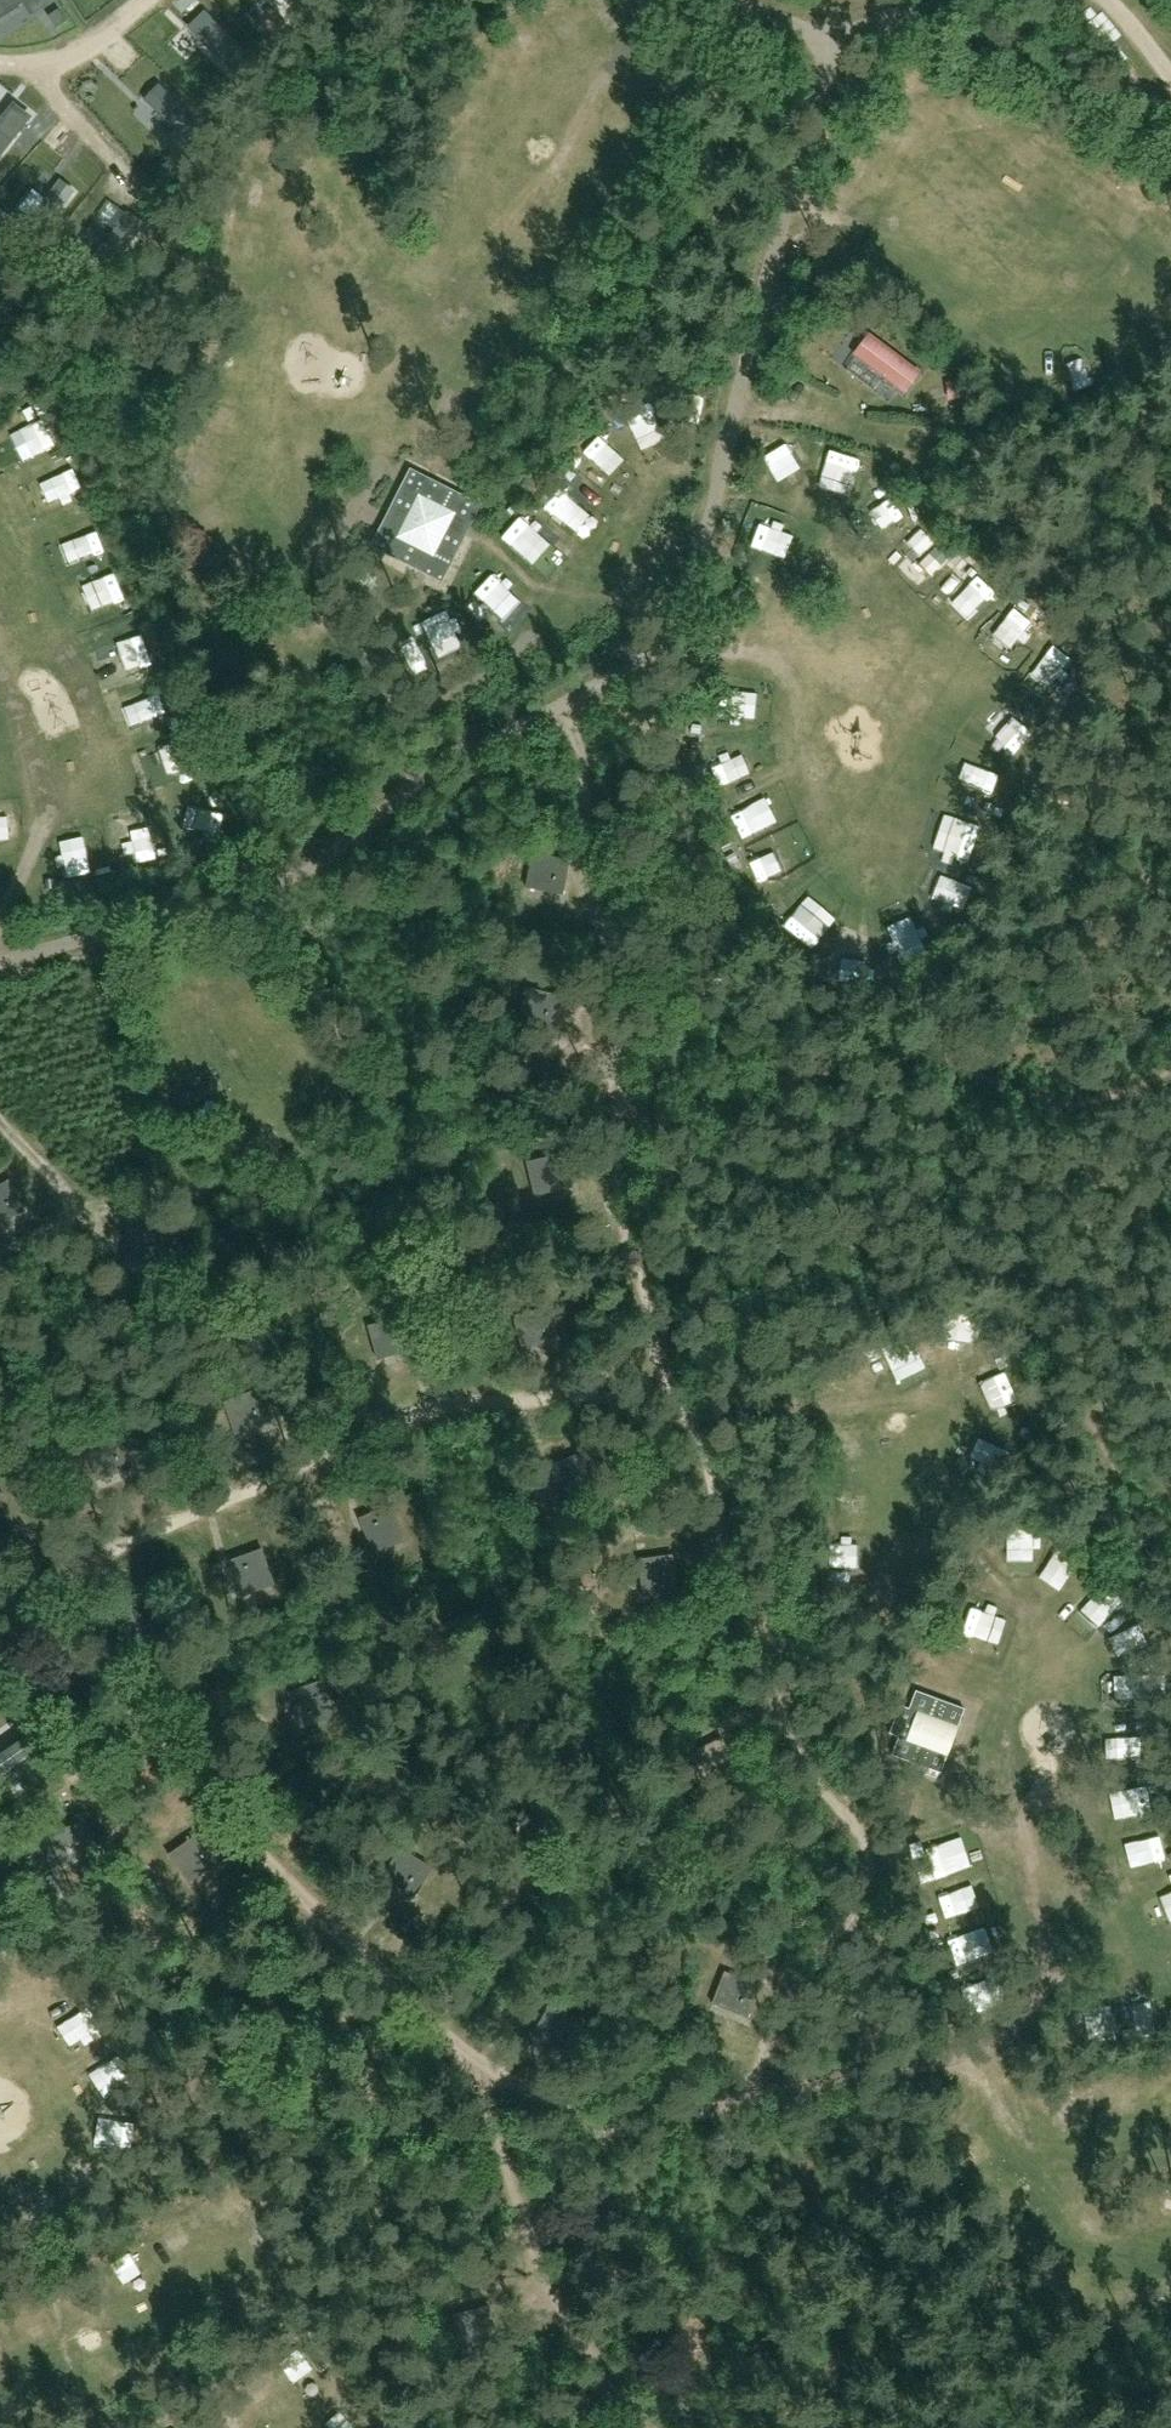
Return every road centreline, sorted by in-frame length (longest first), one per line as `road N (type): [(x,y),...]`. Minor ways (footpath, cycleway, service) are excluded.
road 1 (track): [(0,1599),(85,1672),(483,2074),(610,2114),(773,2088)]
road 2 (track): [(668,1394),(759,1642),(830,1796),(860,1824),(871,1879),(861,1920),(806,1993),(773,2088)]
road 3 (track): [(12,1609),(47,1580),(153,1520),(379,1428),(600,1390),(668,1394)]
road 4 (track): [(668,1394),(654,1364),(629,1231),(619,1018),(569,701)]
road 5 (track): [(773,2088),(982,2038),(995,2091),(1096,2217)]
road 6 (track): [(483,2074),(566,2280),(639,2427)]
road 7 (track): [(432,769),(313,600),(351,495)]
road 8 (track): [(982,2038),(1040,2007),(1056,1972),(1017,1801)]
road 9 (track): [(148,0),(39,77),(117,157)]
road 10 (track): [(667,632),(761,661),(795,687),(823,770)]
road 11 (track): [(1170,2253),(1124,2251),(1097,2221),(1093,2202),(1095,2182),(1115,2152),(1148,2139),(1170,2143)]
road 12 (track): [(656,0),(635,22),(544,188)]
road 13 (track): [(876,1390),(815,1382),(668,1394)]
road 14 (track): [(0,1255),(70,1202),(0,1113)]
road 15 (track): [(412,736),(425,704),(518,651),(544,624)]
road 16 (track): [(794,196),(851,215),(939,212)]
road 17 (track): [(818,30),(860,28),(960,0)]

